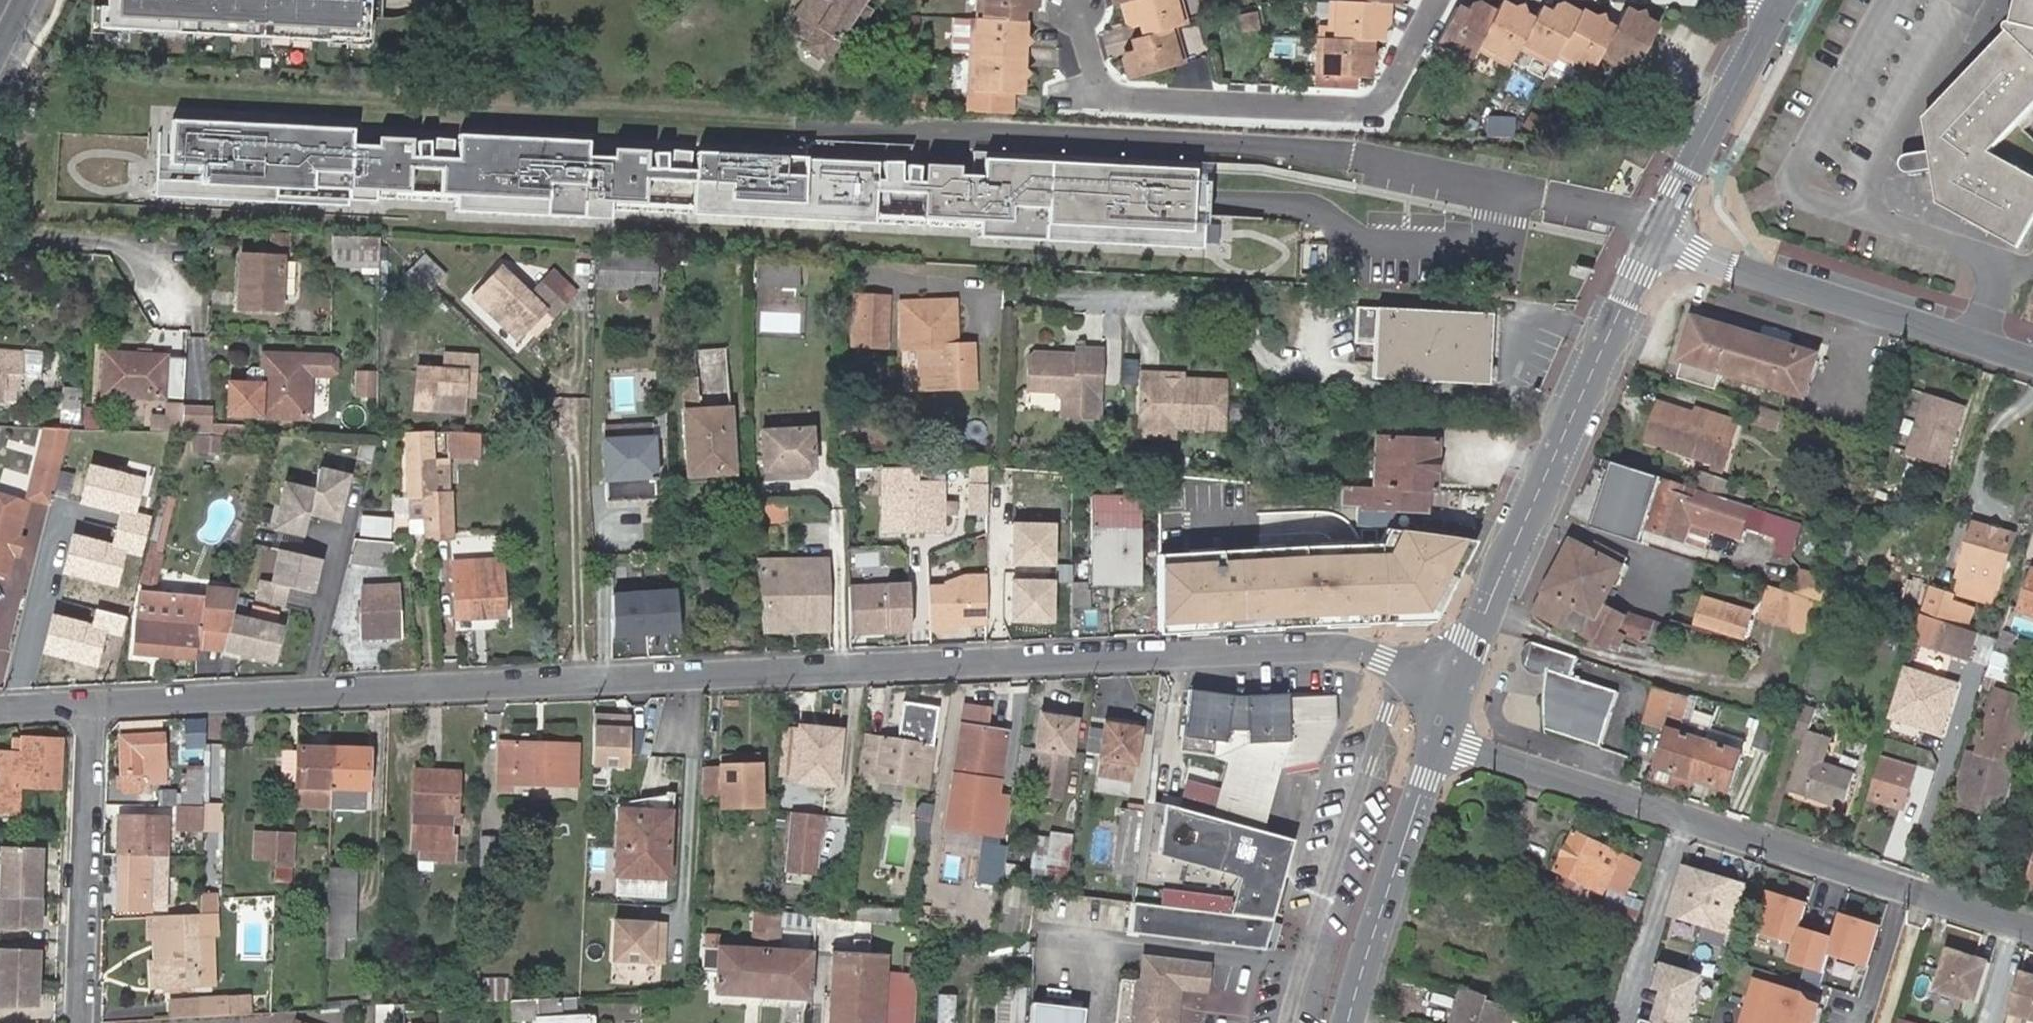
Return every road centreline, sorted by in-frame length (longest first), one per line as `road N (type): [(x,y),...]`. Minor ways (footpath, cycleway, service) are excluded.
road 1 (residential): [(1449,705),(1403,666),(1354,647),(91,703)]
road 2 (residential): [(1449,705),(1472,750),(2032,929)]
road 3 (secondary): [(1660,234),(1567,419),(1449,705)]
road 4 (residential): [(1437,0),(1394,90),(1369,107),(1336,111),(1126,94),(1085,50),(1078,0)]
road 5 (residential): [(1660,234),(1764,276),(1977,340)]
road 6 (secondary): [(1449,705),(1348,1022)]
road 7 (residential): [(91,703),(78,1022)]
road 8 (secondary): [(1780,0),(1660,234)]
road 9 (residential): [(0,239),(100,243),(147,264),(170,297)]

